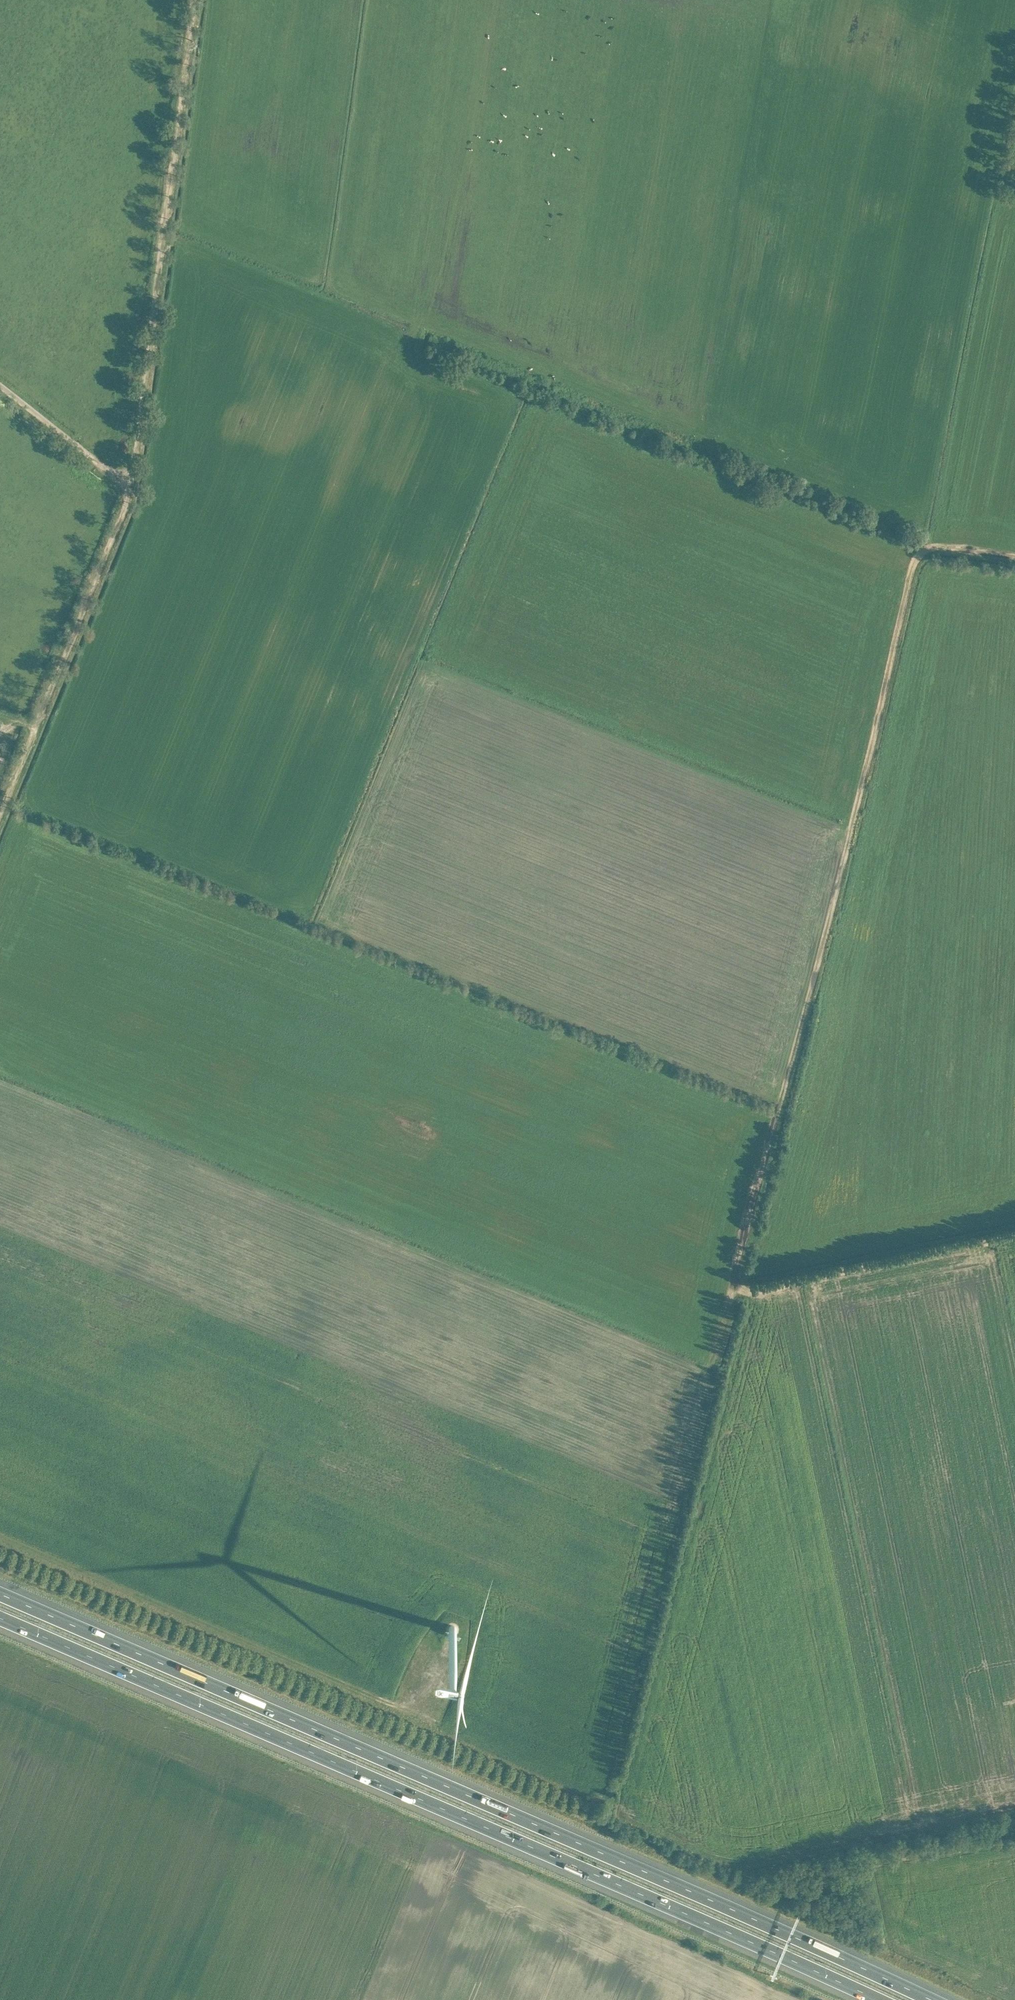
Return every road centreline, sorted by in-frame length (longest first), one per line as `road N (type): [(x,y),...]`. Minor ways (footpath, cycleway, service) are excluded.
road 1 (motorway): [(927,1999),(0,1593)]
road 2 (motorway): [(0,1617),(878,1999)]
road 3 (track): [(127,487),(192,0)]
road 4 (track): [(0,798),(127,487)]

